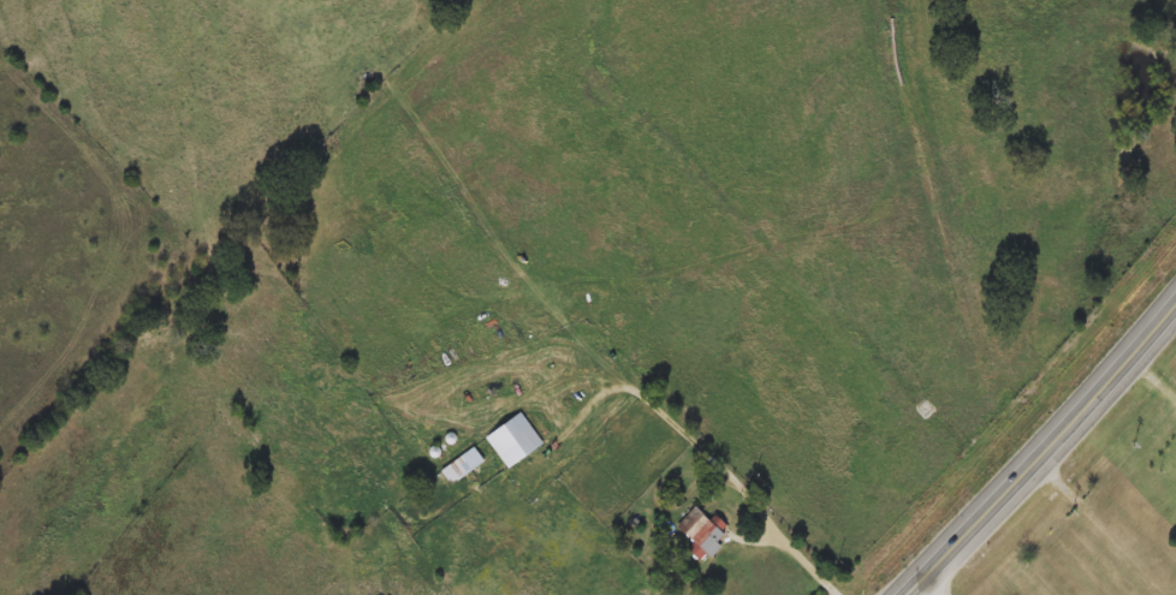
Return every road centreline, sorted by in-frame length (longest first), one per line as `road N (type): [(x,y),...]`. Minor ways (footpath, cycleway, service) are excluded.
road 1 (residential): [(525,475),(576,416),(620,382),(709,454),(839,594)]
road 2 (primary): [(911,594),(1175,299)]
road 3 (residential): [(491,411),(571,377),(620,382)]

